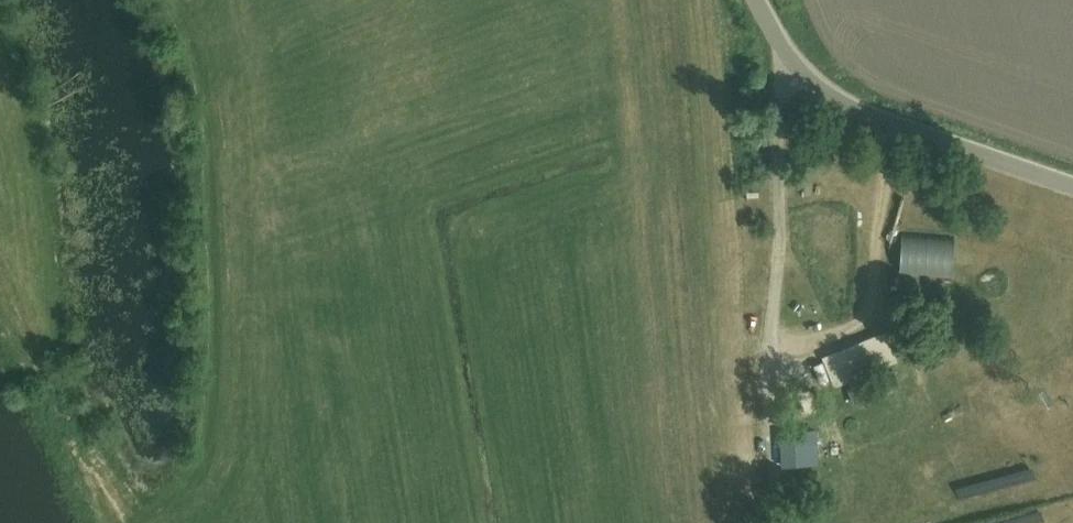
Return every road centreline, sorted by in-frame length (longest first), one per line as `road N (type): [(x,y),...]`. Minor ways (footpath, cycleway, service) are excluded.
road 1 (unclassified): [(1072,186),(839,103),(775,36),(756,0)]

